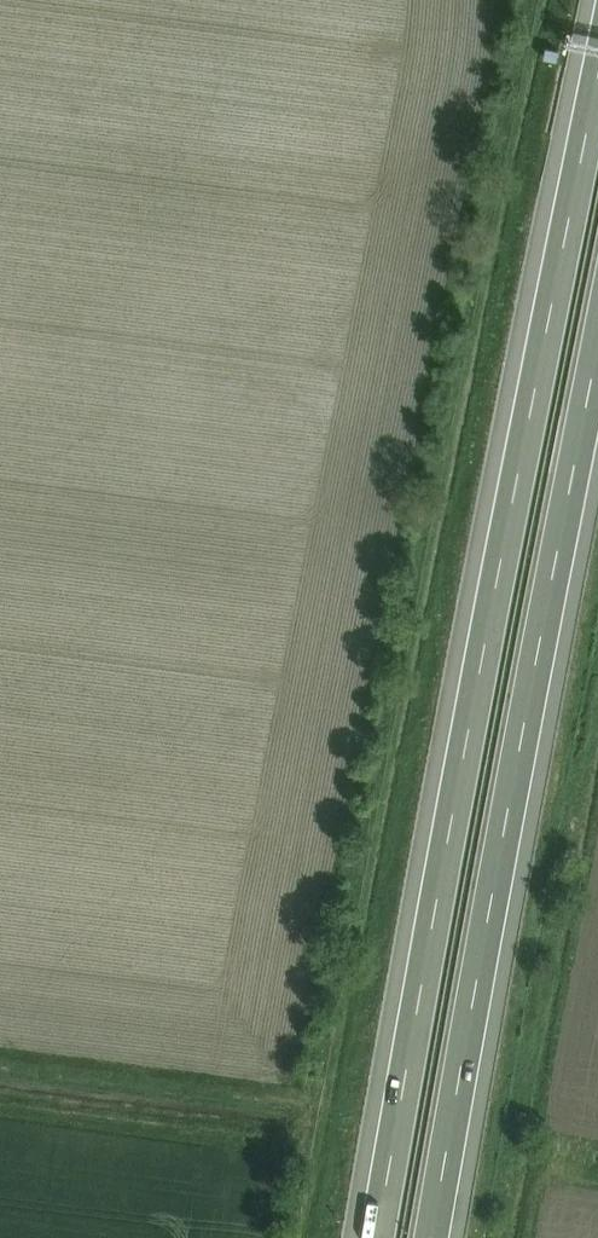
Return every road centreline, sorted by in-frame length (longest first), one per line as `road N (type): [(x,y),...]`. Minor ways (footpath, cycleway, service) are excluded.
road 1 (motorway): [(597,106),(378,1237)]
road 2 (motorway): [(432,1237),(597,384)]

